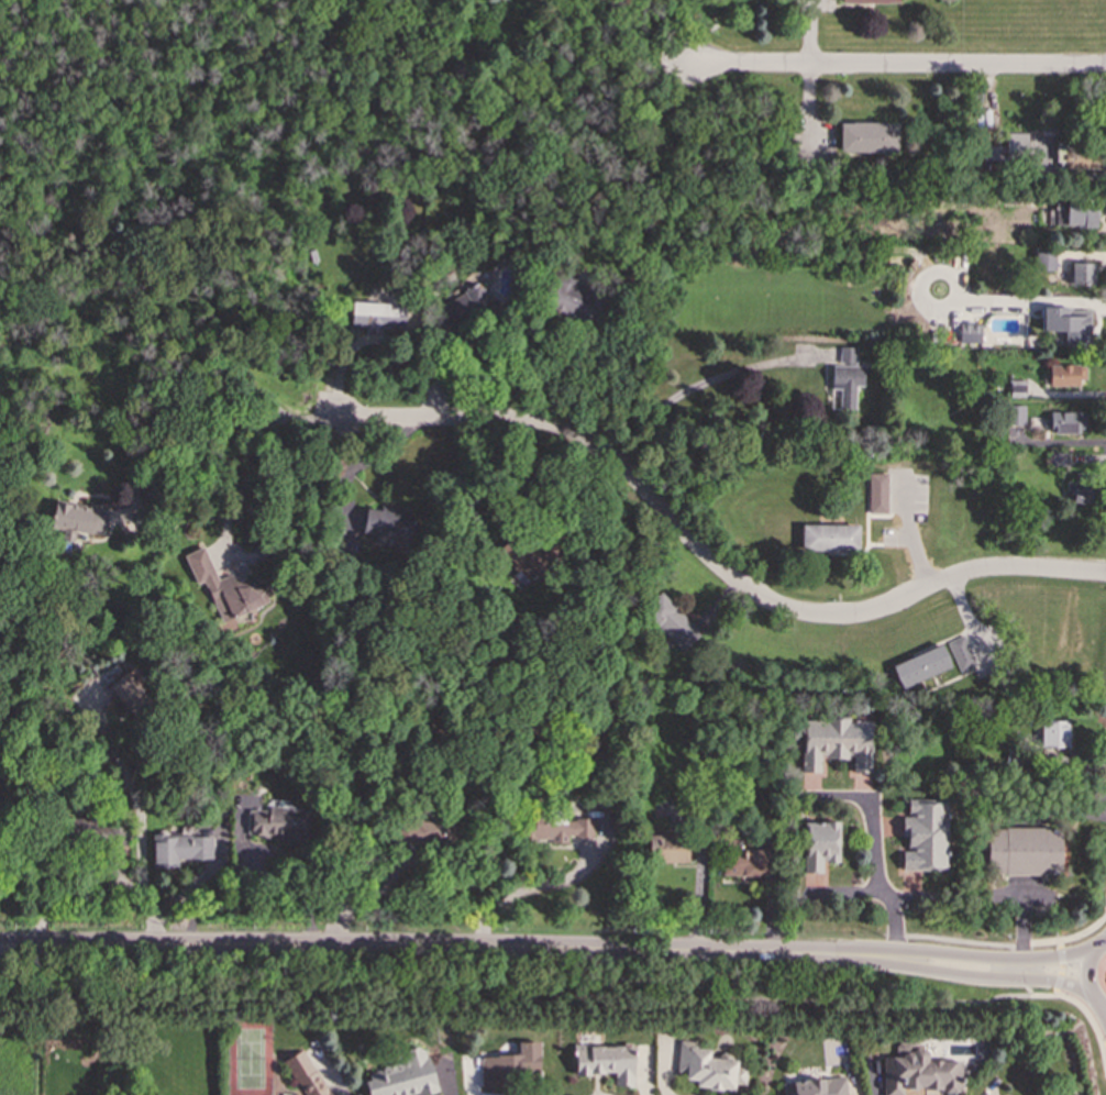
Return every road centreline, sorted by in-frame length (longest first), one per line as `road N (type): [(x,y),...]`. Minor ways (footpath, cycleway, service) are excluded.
road 1 (residential): [(1105,574),(974,573),(875,612),(809,615),(739,584),(613,460),(558,429),(335,417)]
road 2 (secondary): [(845,954),(56,945)]
road 3 (residential): [(1105,67),(692,65)]
road 4 (secondary): [(845,954),(1057,981),(1094,994)]
road 5 (secondary): [(1093,950),(1044,960),(894,953)]

